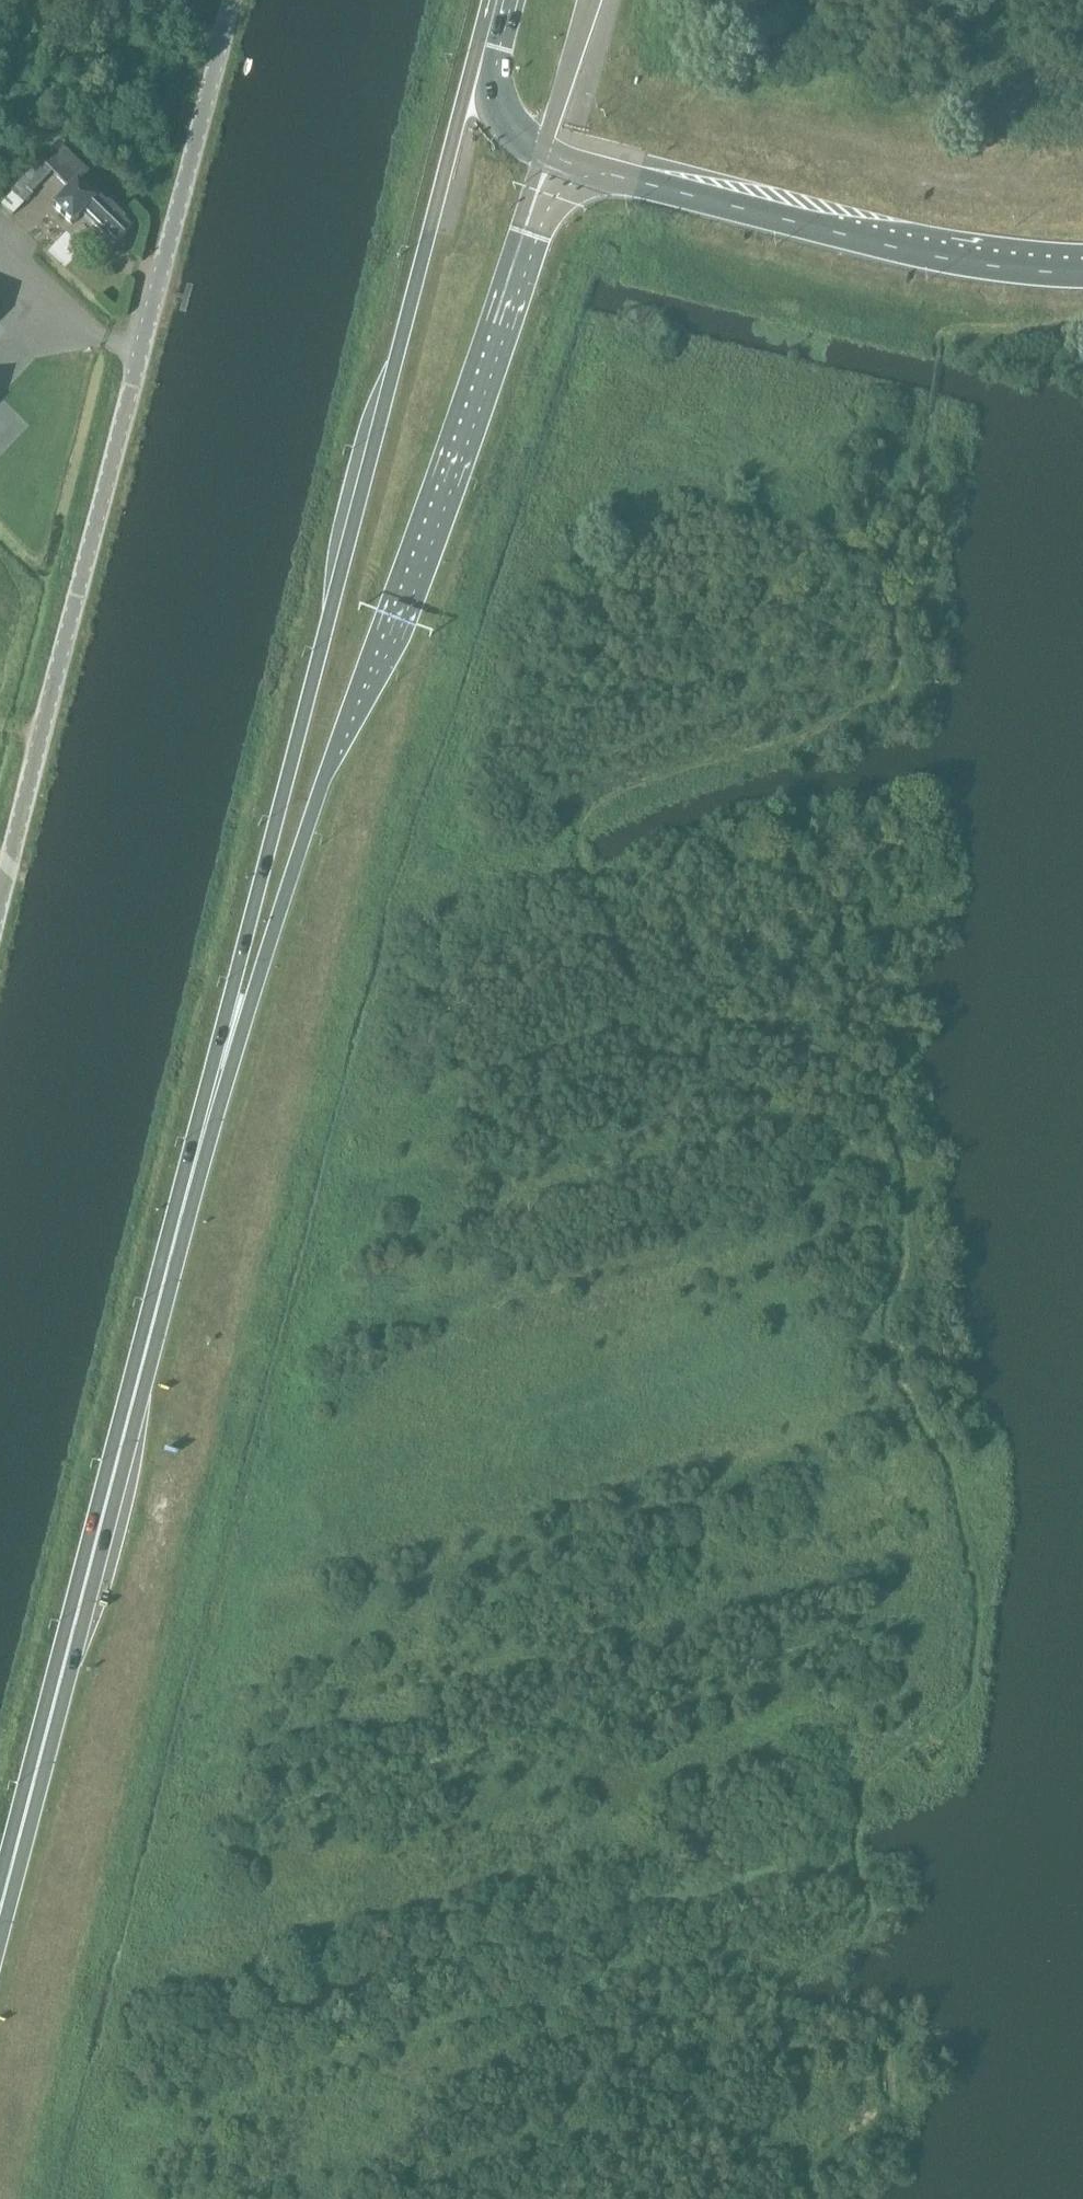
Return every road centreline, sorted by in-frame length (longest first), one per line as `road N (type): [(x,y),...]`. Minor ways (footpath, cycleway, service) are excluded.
road 1 (trunk): [(499,0),(477,42),(235,1019)]
road 2 (unclassified): [(0,902),(232,0)]
road 3 (trunk): [(0,1919),(235,1019)]
road 4 (trunk): [(235,1019),(416,581),(544,152)]
road 5 (trunk): [(544,152),(590,170),(937,255),(1082,274)]
road 6 (trunk): [(505,0),(497,93),(506,119),(544,152)]
road 7 (trunk): [(544,152),(591,0)]

